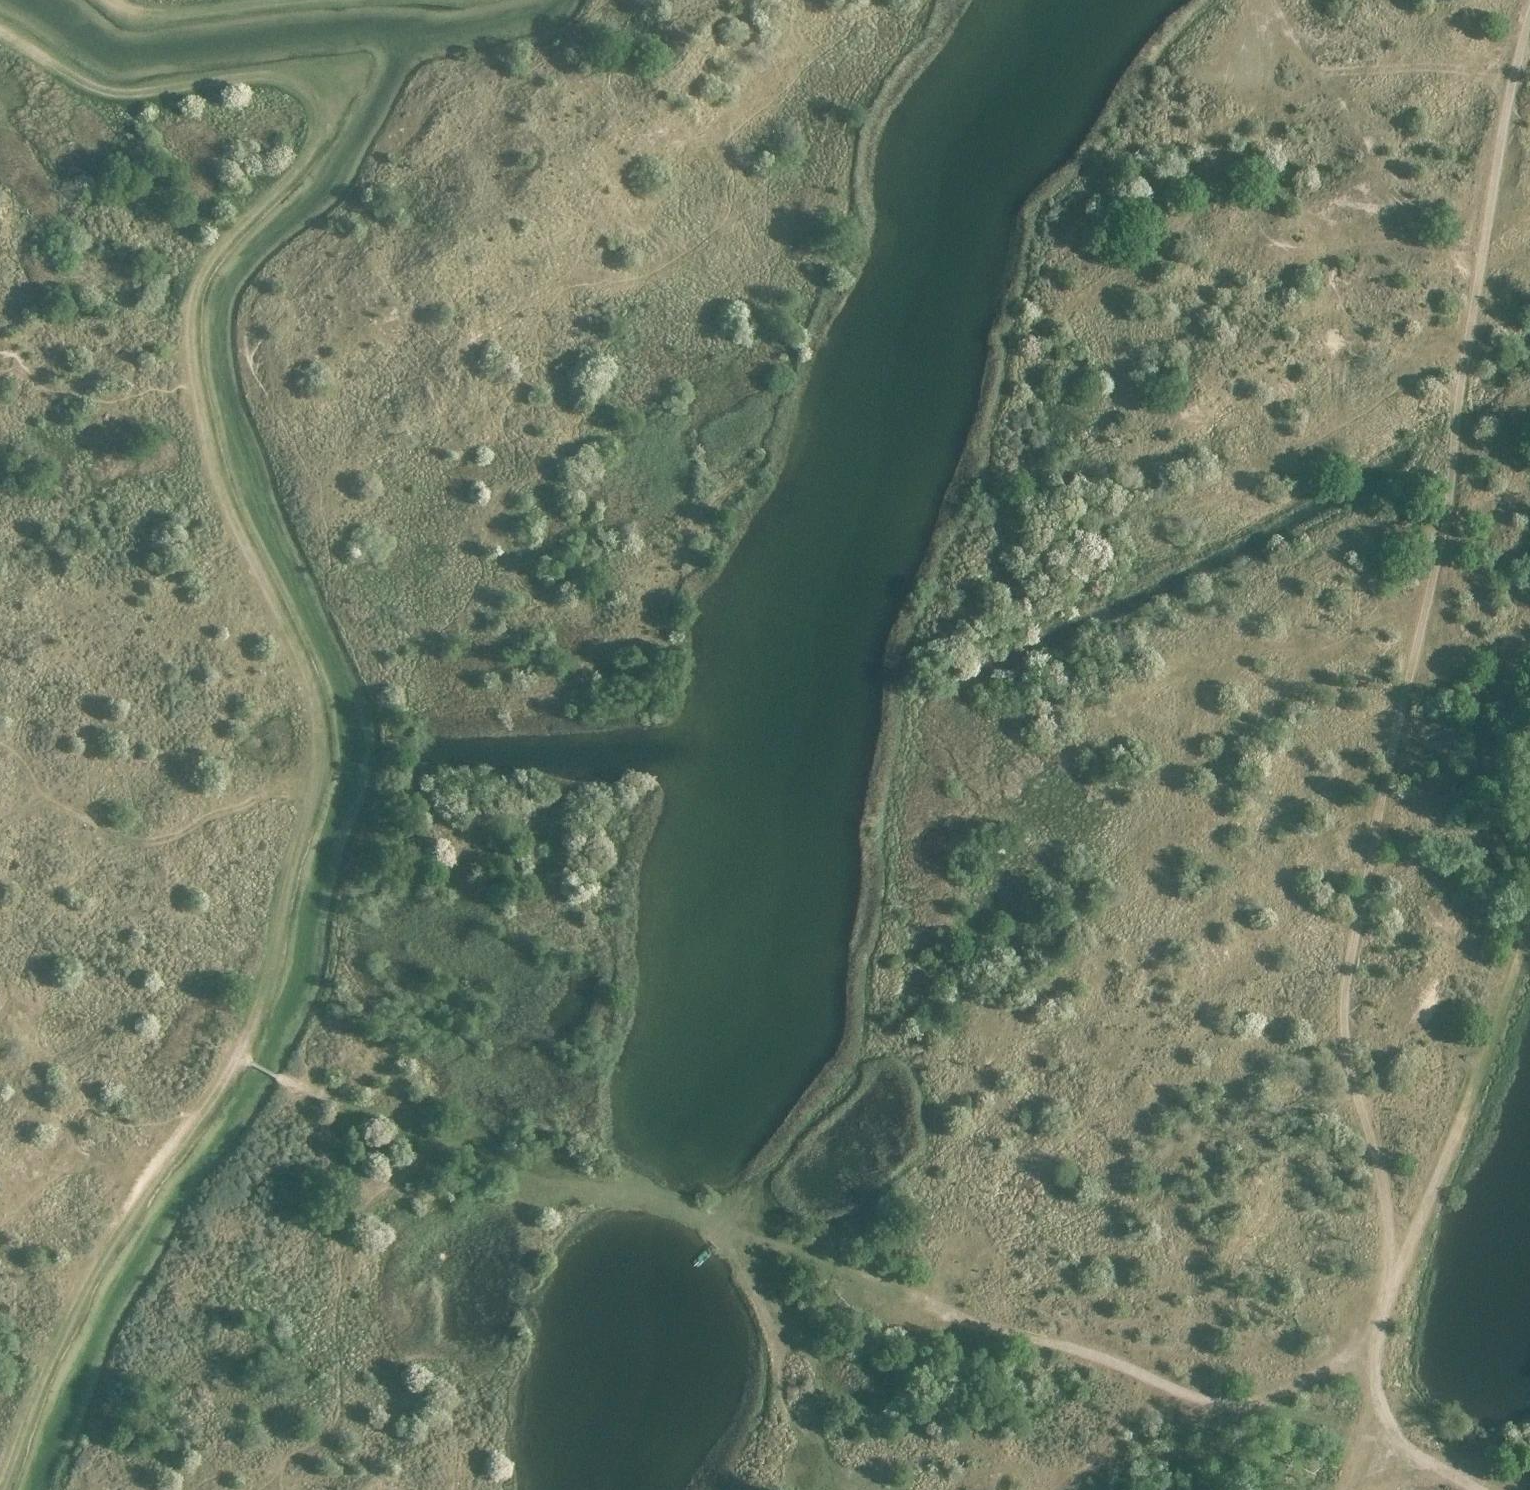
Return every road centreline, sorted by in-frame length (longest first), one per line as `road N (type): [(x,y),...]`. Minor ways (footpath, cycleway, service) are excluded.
road 1 (track): [(1529,21),(1504,120),(1443,542),(1386,776),(1345,997),(1346,1049),(1389,1221),(1392,1279),(1375,1344),(1380,1413),(1337,1489)]
road 2 (track): [(1380,1413),(1412,1455),(1478,1489)]

